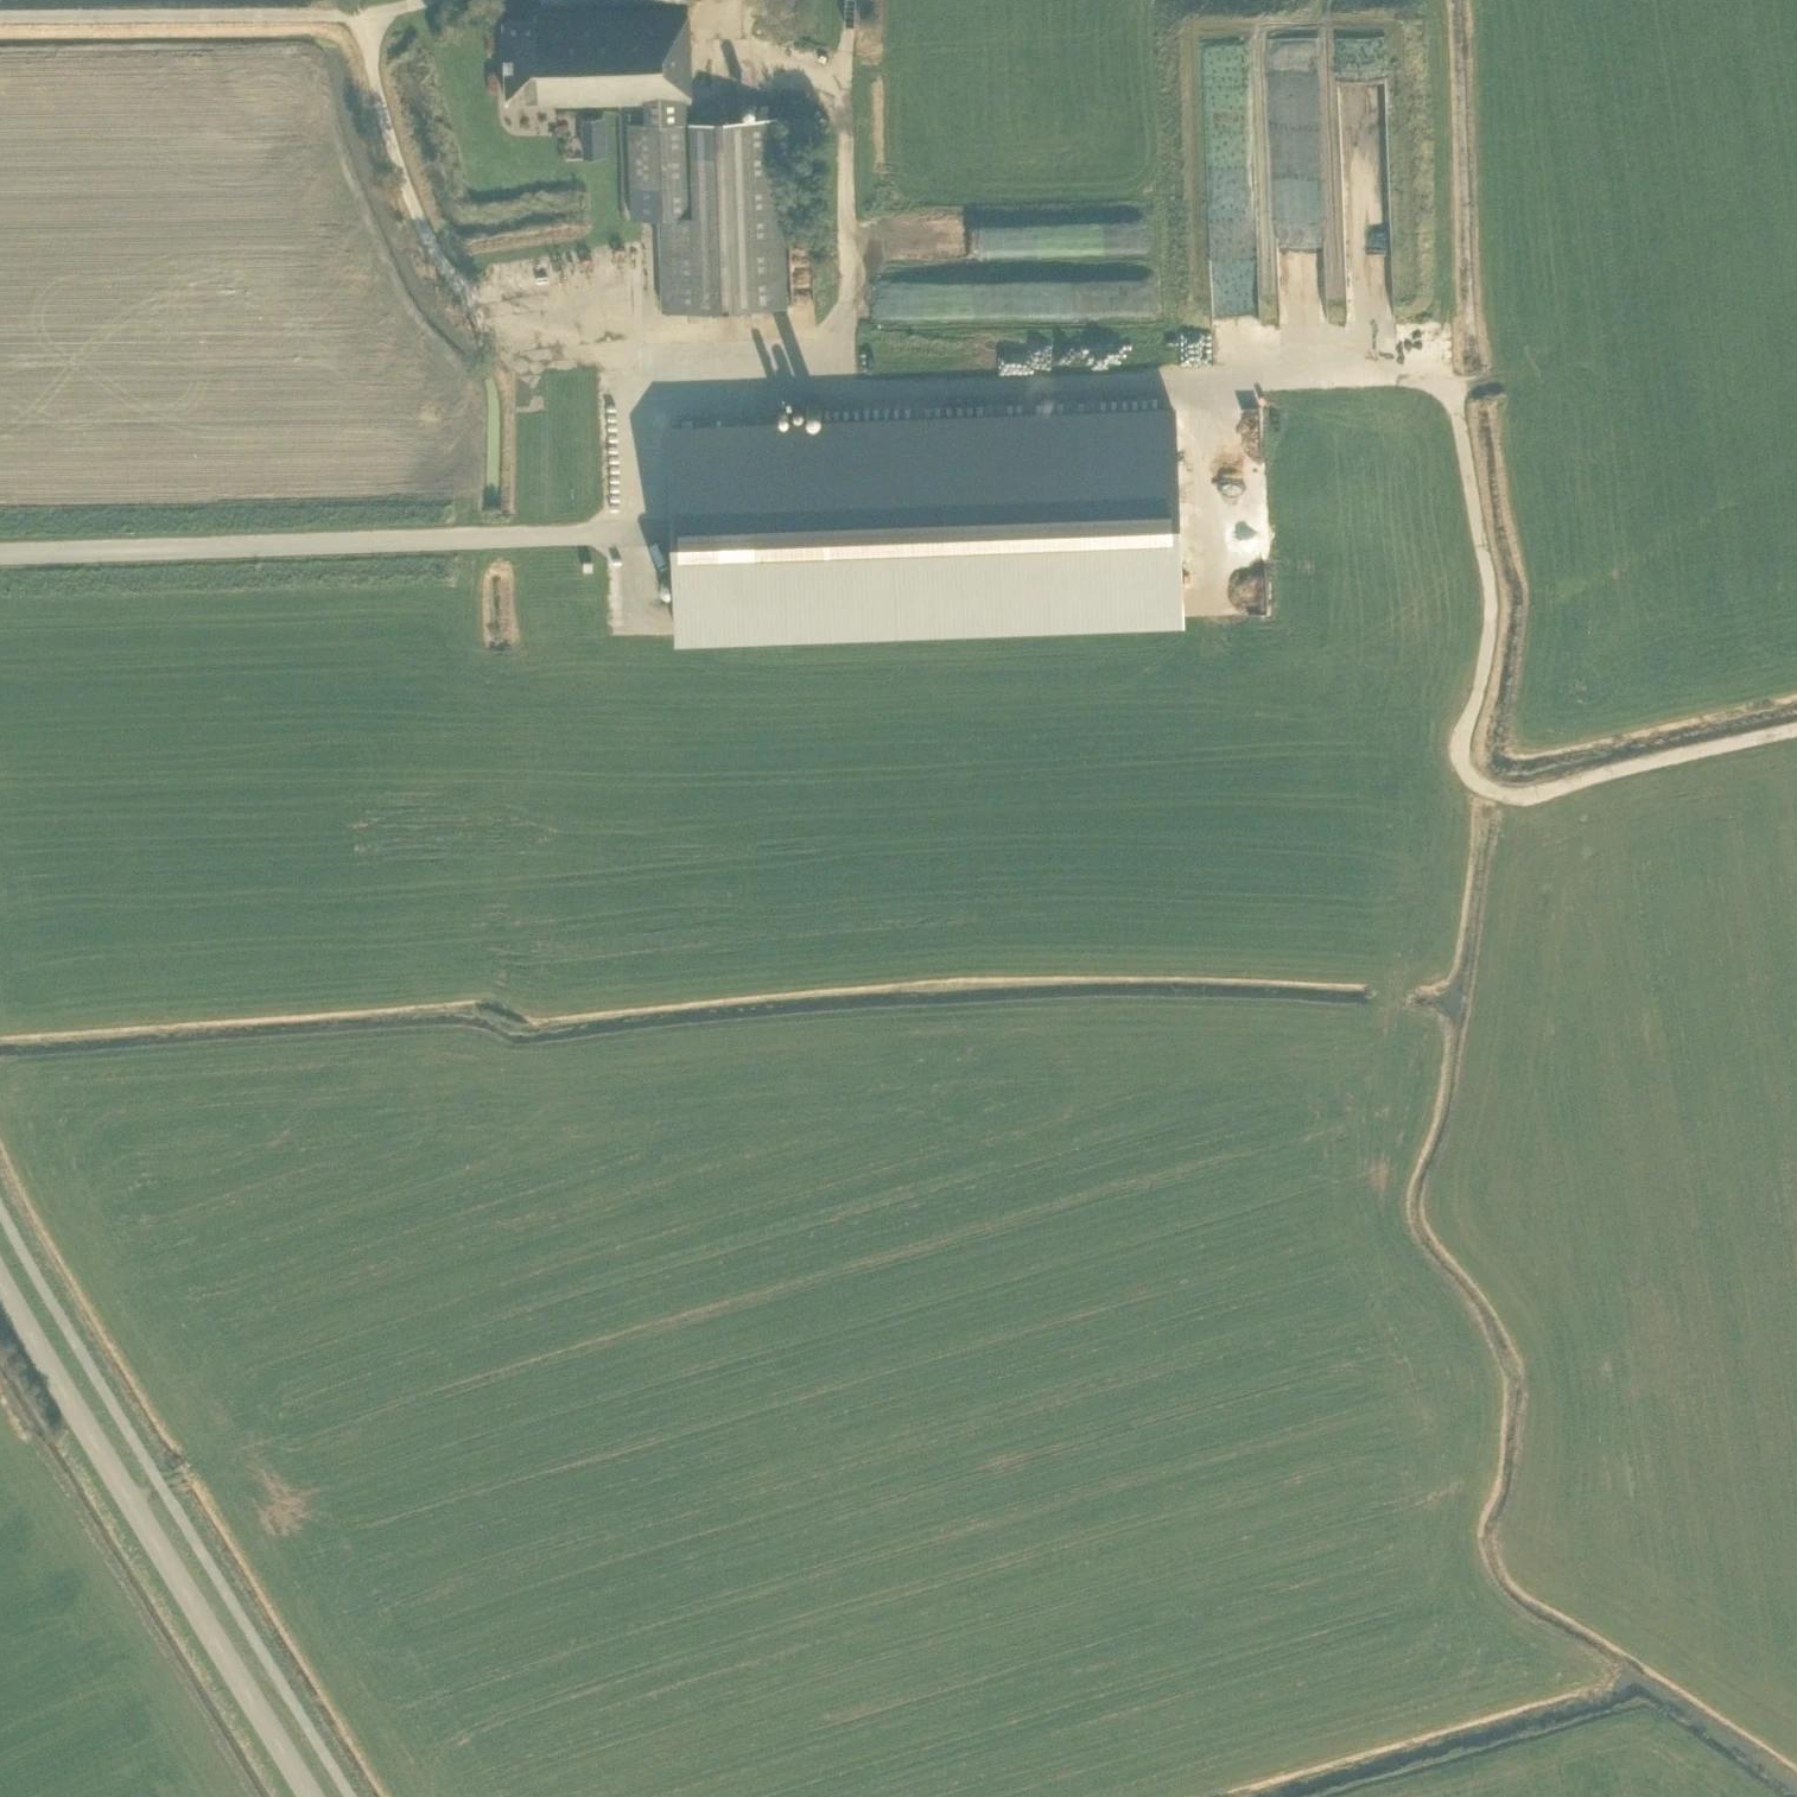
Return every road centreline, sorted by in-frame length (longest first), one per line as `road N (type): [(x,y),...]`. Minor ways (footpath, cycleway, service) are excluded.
road 1 (secondary): [(313,1796),(0,1280)]

